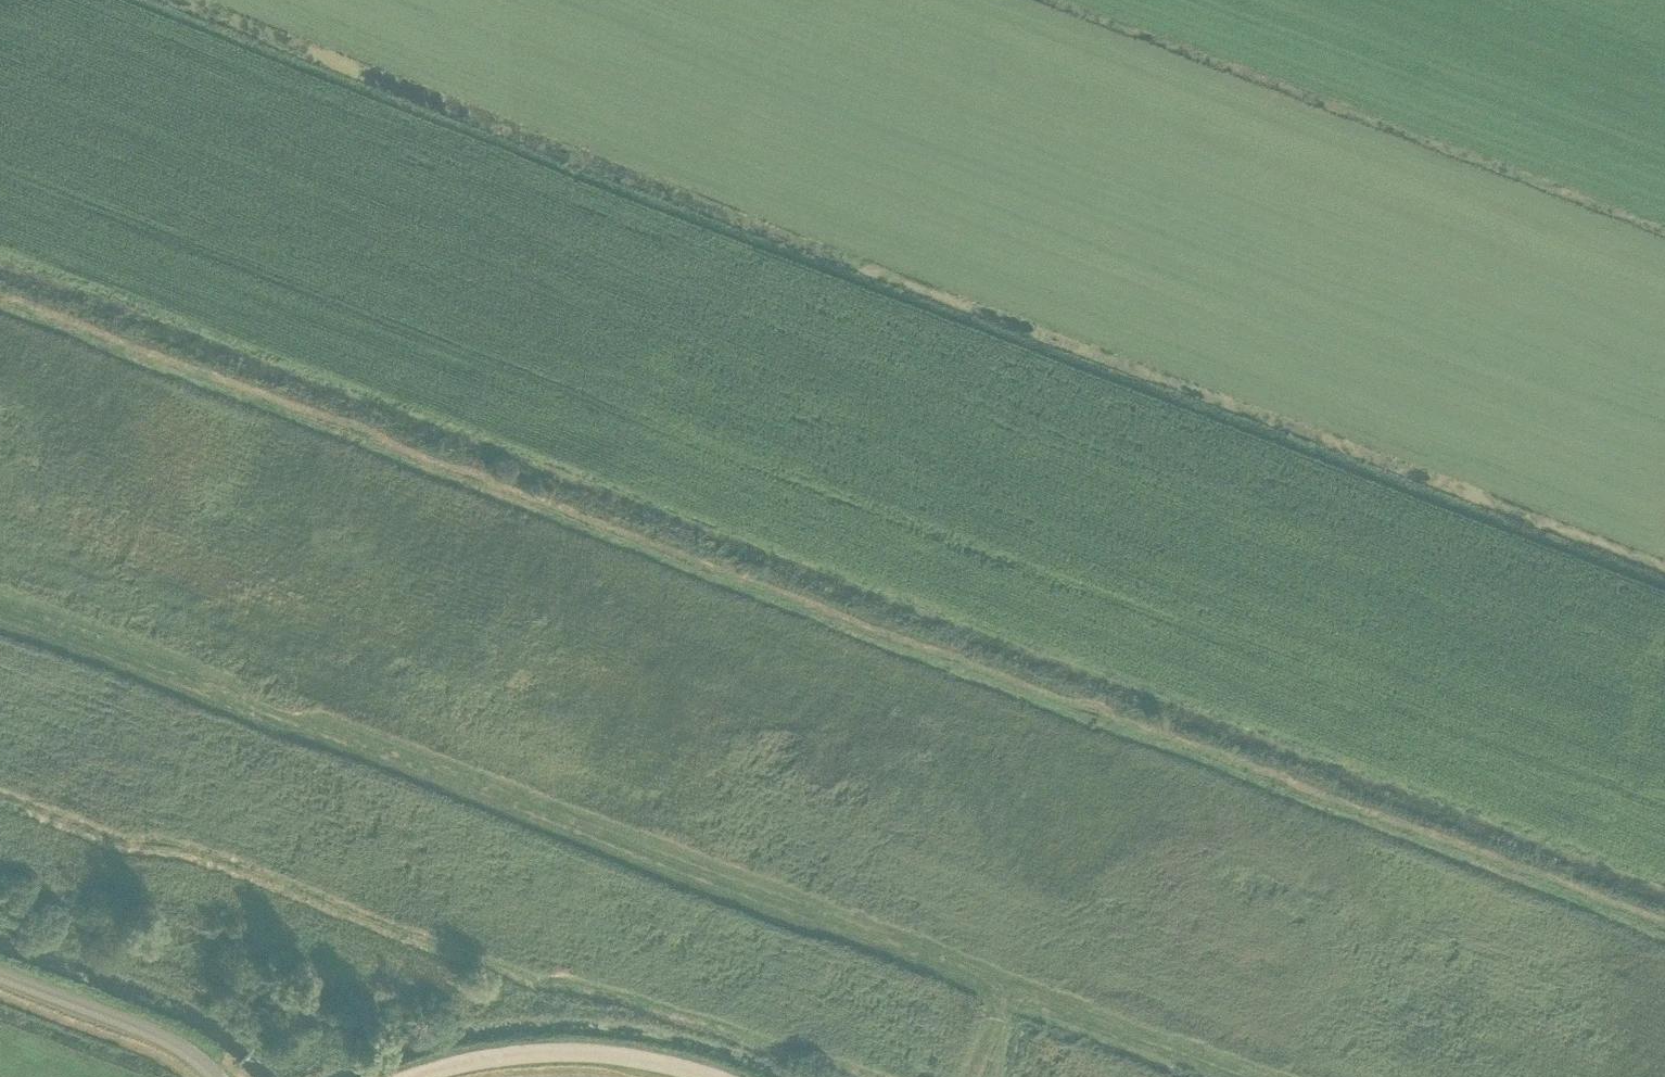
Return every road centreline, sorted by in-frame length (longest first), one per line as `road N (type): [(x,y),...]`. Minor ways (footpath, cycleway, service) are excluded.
road 1 (unclassified): [(708,1076),(579,1057),(498,1062),(434,1076)]
road 2 (unclassified): [(217,1076),(147,1034),(0,978)]

